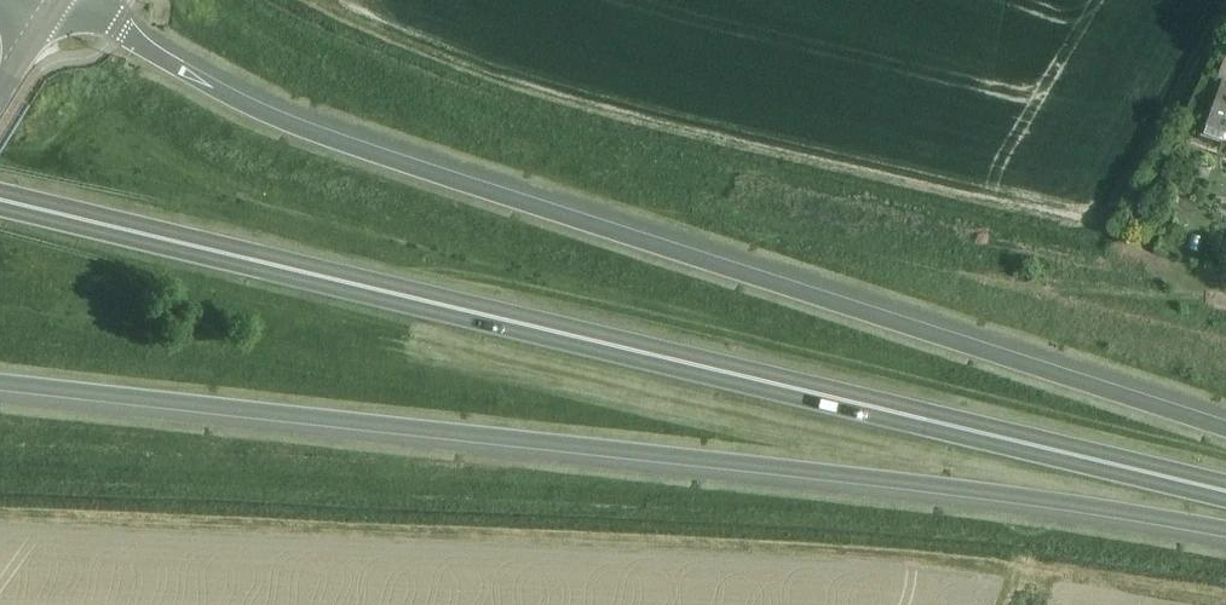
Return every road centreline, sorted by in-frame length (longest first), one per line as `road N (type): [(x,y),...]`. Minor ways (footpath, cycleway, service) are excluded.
road 1 (trunk): [(1225,493),(0,201)]
road 2 (trunk): [(1225,430),(372,155),(242,104),(118,29),(55,7)]
road 3 (trunk): [(0,382),(826,473),(1225,530)]

